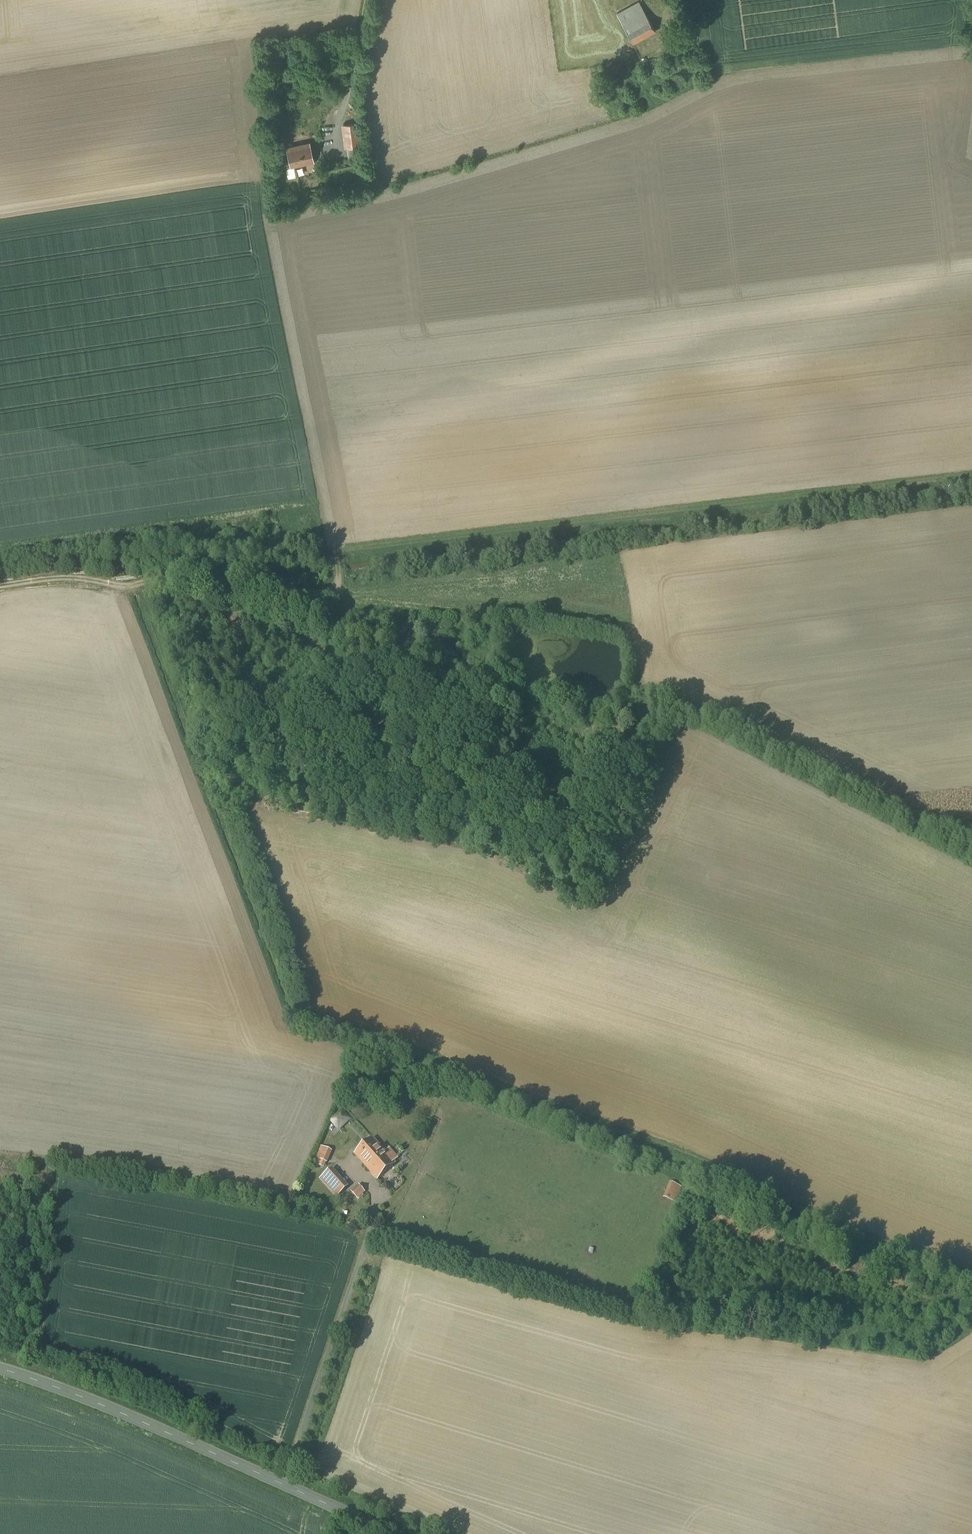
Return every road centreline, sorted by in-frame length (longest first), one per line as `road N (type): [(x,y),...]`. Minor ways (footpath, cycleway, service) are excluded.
road 1 (unclassified): [(290,1488),(376,1210),(378,1193),(356,1168)]
road 2 (tertiary): [(0,1370),(290,1488)]
road 3 (unclassified): [(367,0),(352,83),(327,128)]

